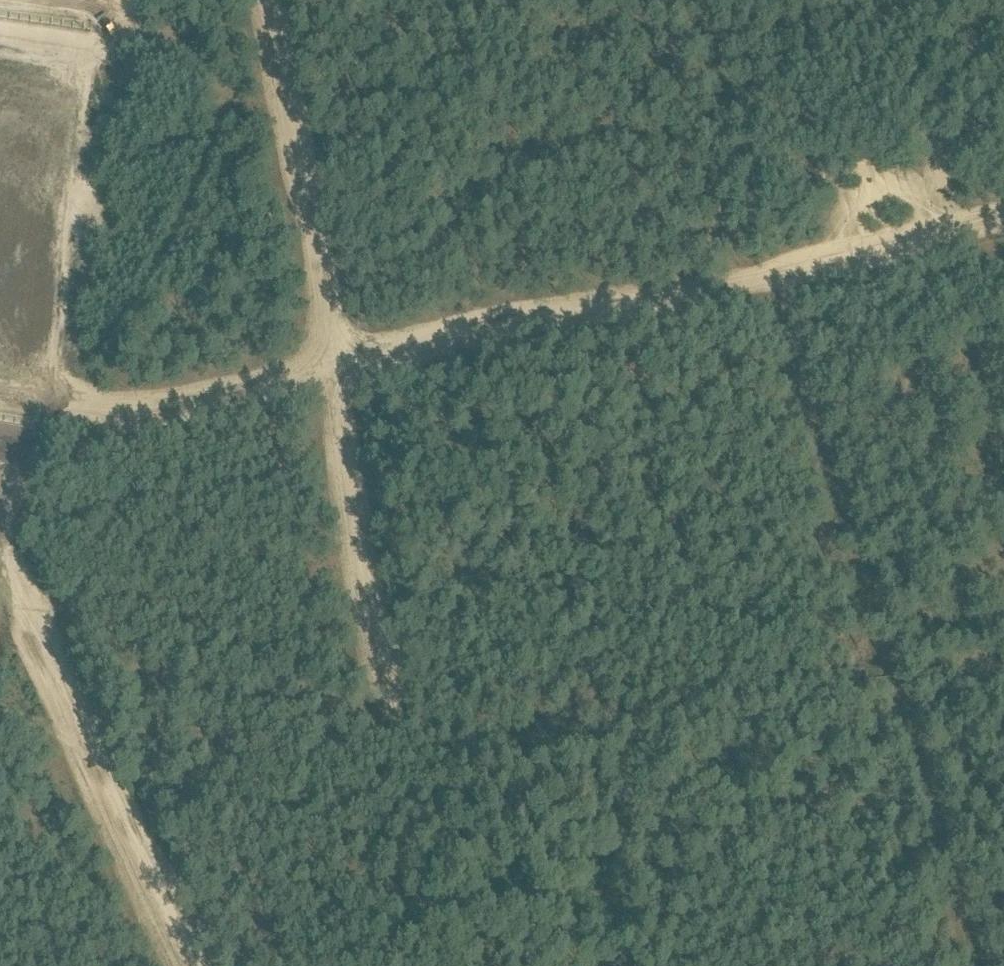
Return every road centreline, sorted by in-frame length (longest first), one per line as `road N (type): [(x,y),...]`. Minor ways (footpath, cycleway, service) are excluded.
road 1 (track): [(1003,219),(777,278),(464,334),(210,402),(104,411),(56,397)]
road 2 (track): [(976,965),(932,797),(811,422),(748,284)]
road 3 (track): [(393,700),(358,548),(268,0)]

